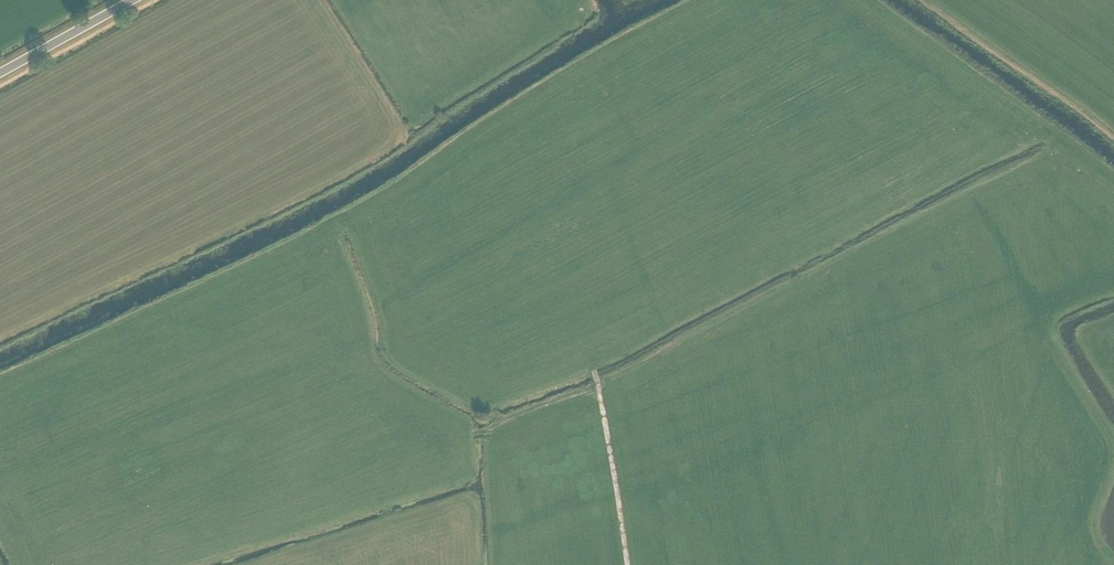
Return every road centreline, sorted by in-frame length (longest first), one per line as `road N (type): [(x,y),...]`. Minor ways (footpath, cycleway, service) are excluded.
road 1 (unclassified): [(0,74),(134,0)]

